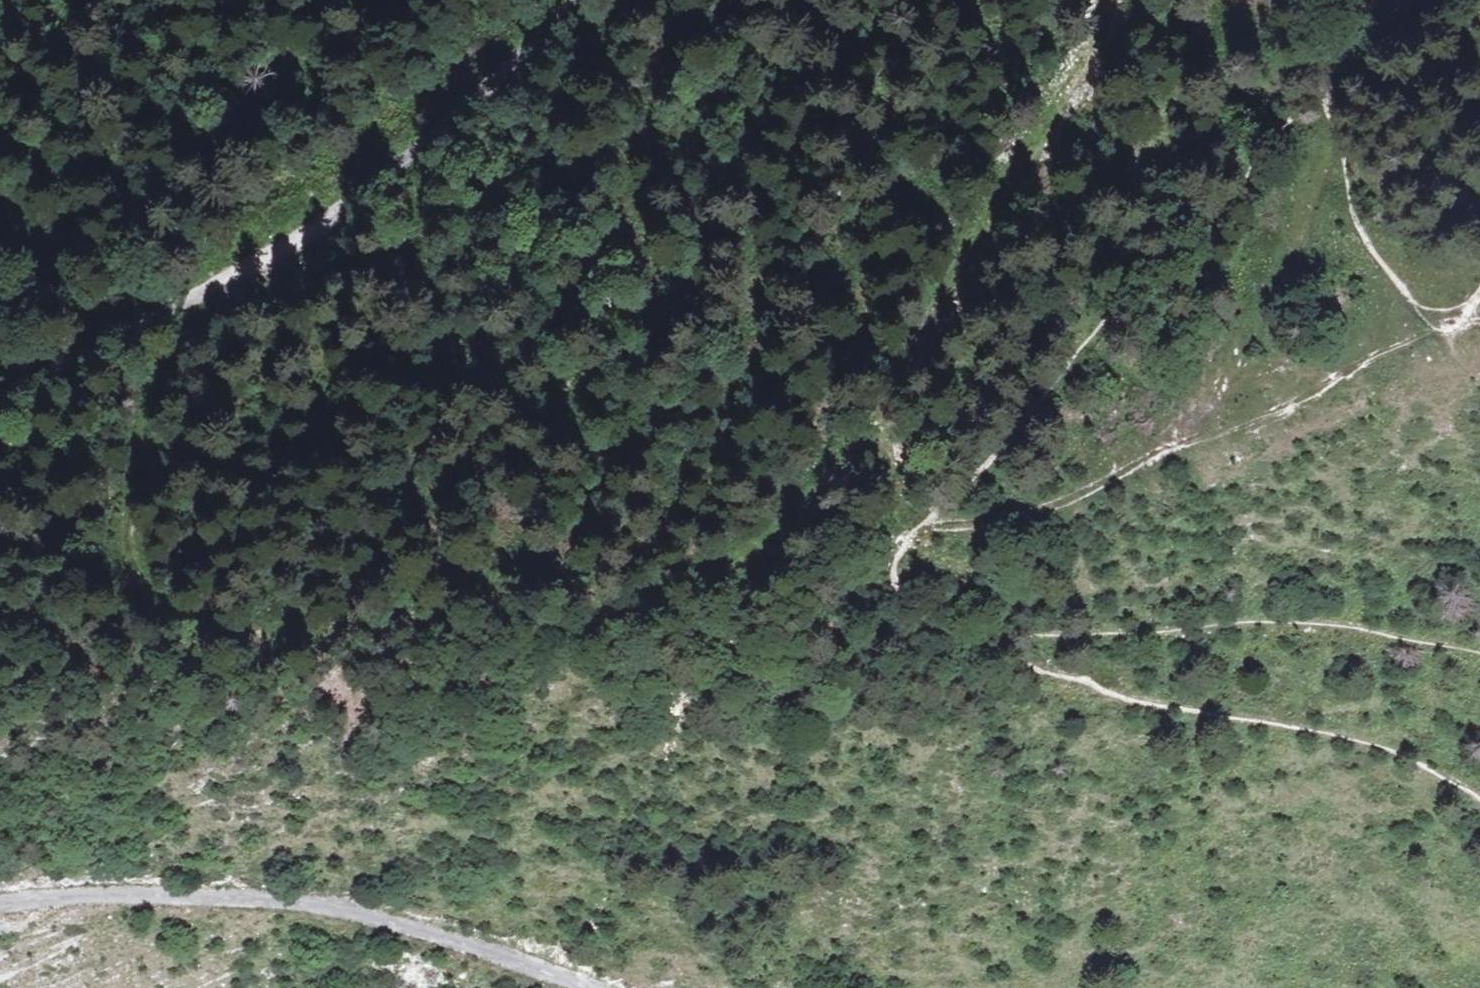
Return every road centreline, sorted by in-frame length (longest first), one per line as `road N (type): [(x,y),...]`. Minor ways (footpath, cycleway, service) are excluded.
road 1 (unclassified): [(588,0),(330,221),(0,402)]
road 2 (unclassified): [(0,903),(159,894),(288,902),(372,916),(587,987)]

